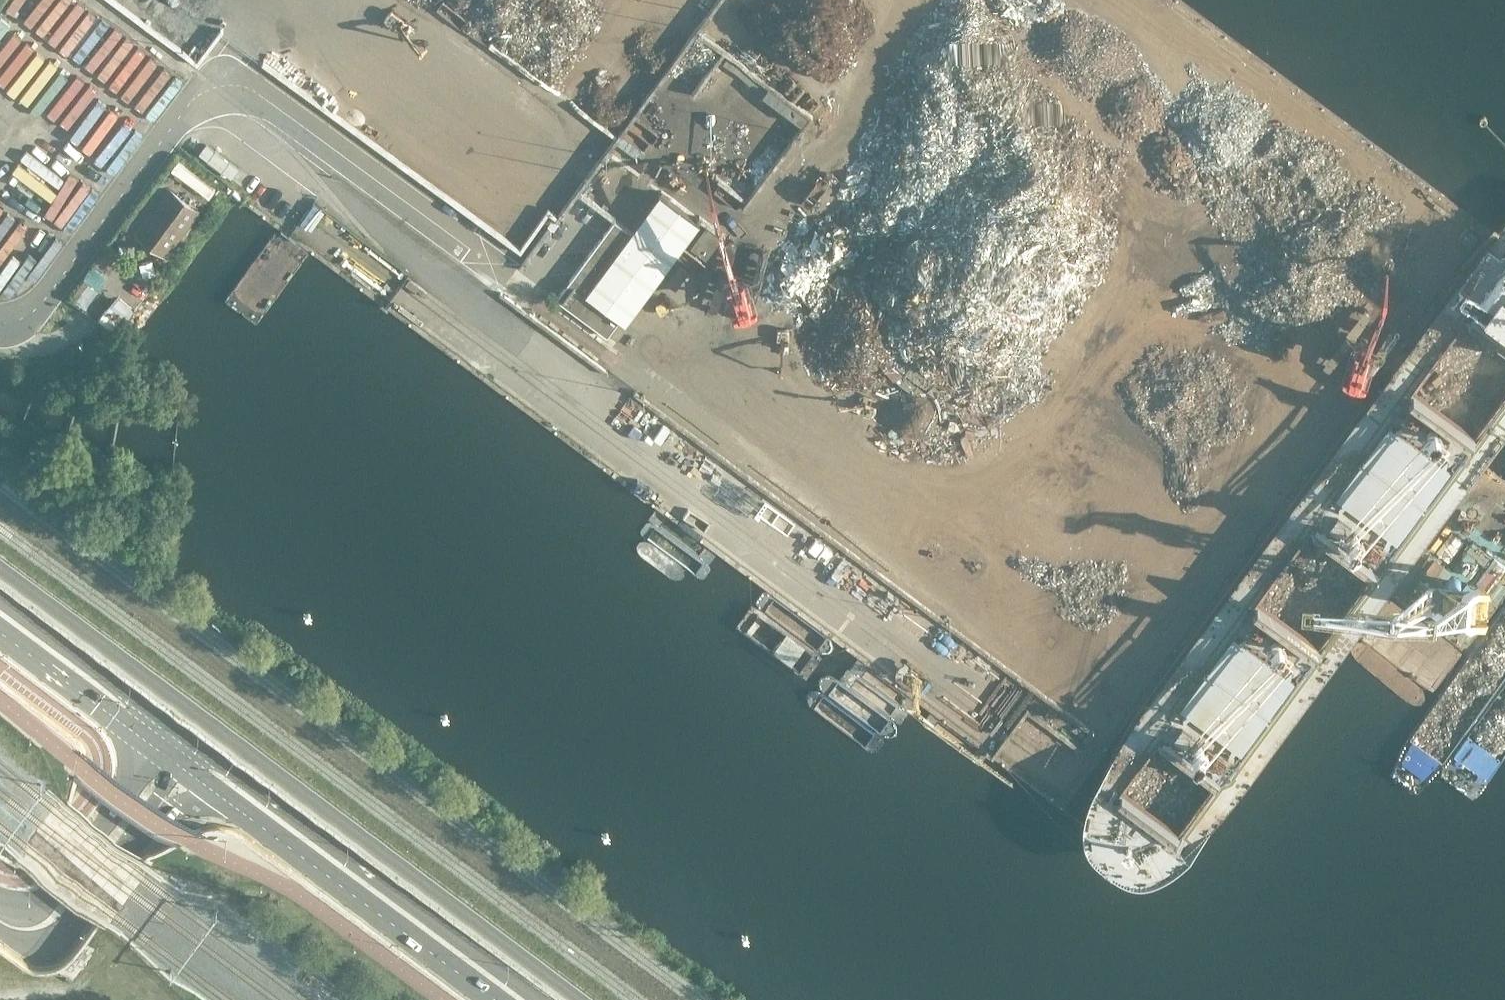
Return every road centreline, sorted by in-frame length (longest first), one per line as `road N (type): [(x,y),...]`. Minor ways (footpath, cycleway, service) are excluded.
road 1 (secondary): [(583,999),(0,567)]
road 2 (secondary): [(537,999),(180,737)]
road 3 (secondary): [(177,769),(488,999)]
road 4 (tertiary): [(0,937),(30,946),(61,933),(177,769)]
road 5 (tertiary): [(151,750),(43,895),(22,906),(0,902)]
road 6 (secondary): [(180,737),(0,601)]
road 7 (secondary): [(0,636),(151,750)]

